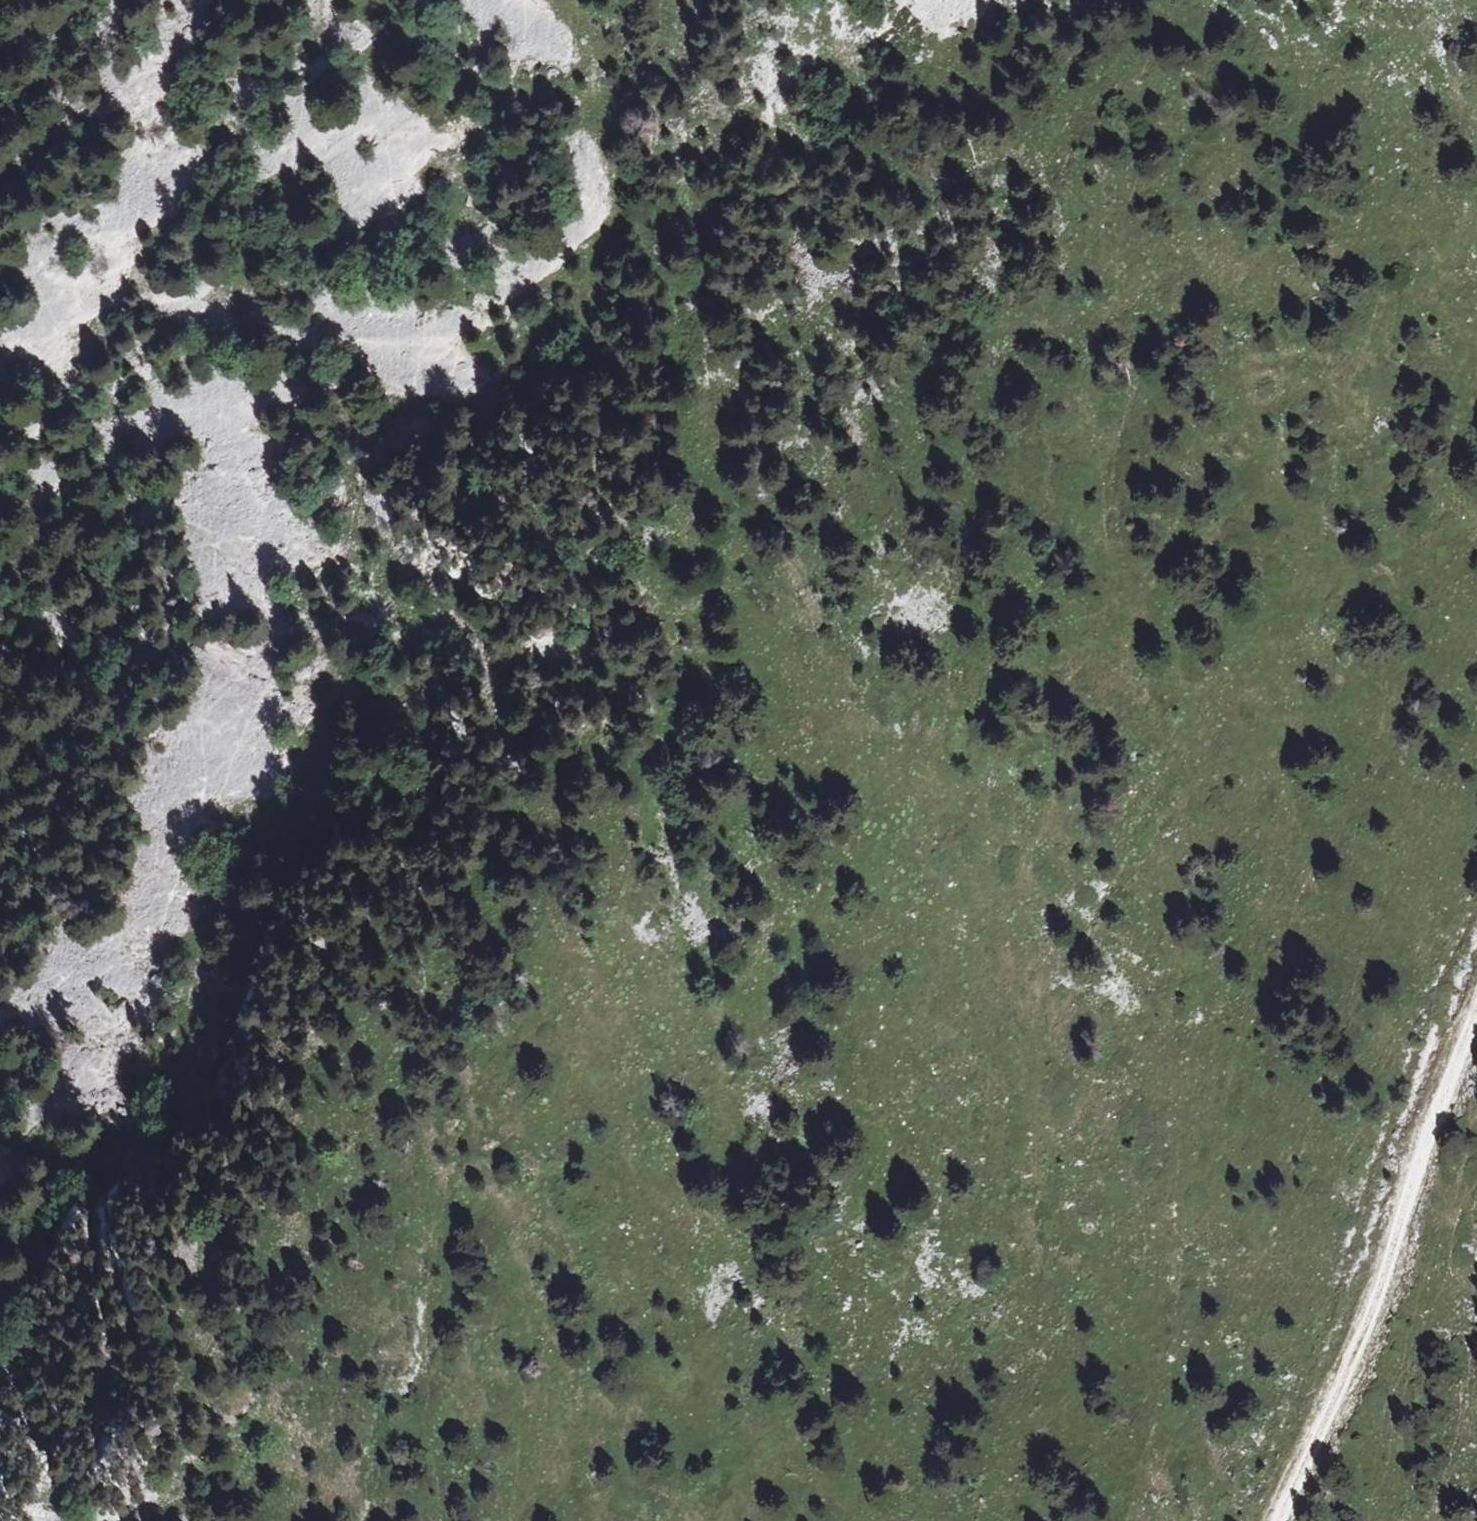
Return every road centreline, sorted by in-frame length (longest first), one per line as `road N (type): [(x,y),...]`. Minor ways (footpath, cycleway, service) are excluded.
road 1 (track): [(1279,1520),(1384,1275),(1476,1018)]

